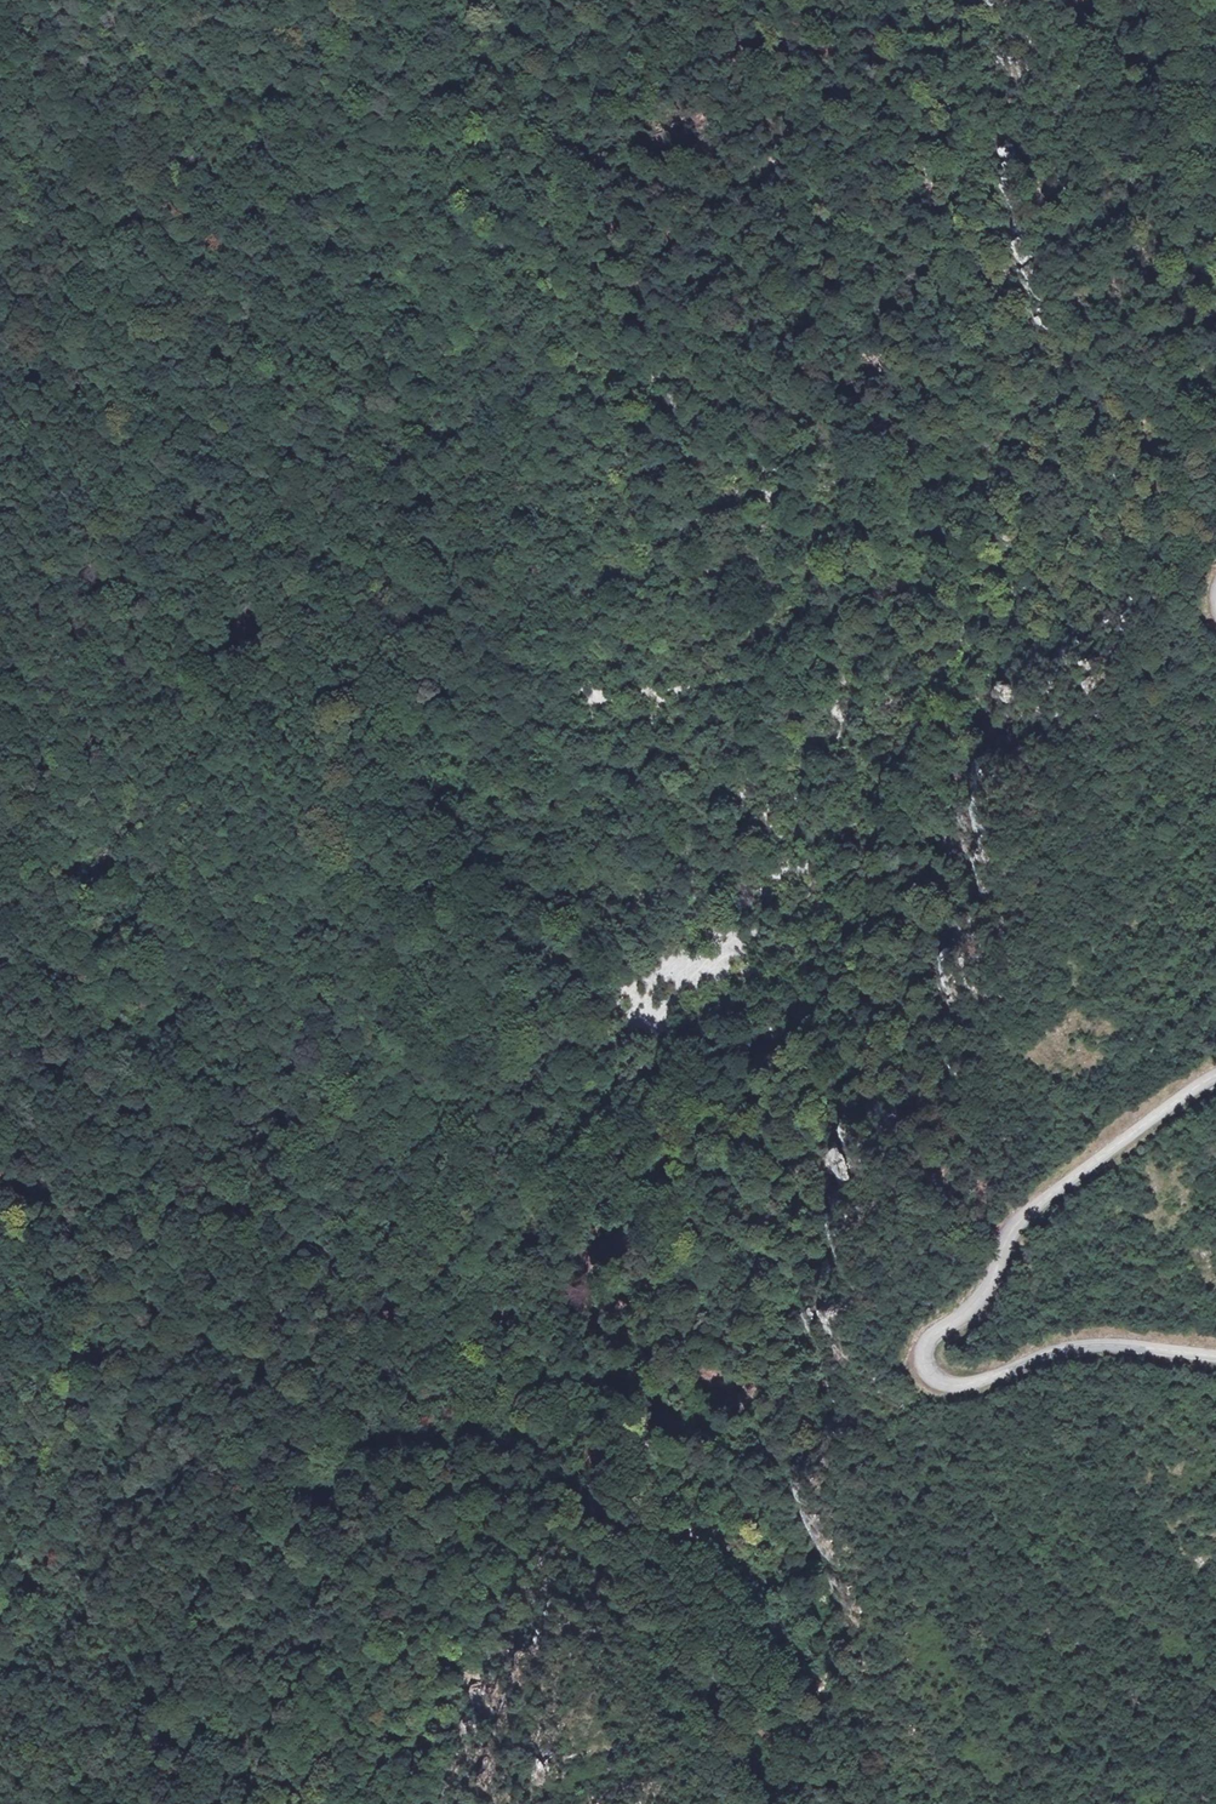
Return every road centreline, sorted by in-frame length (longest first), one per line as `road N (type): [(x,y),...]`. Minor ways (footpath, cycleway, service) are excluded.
road 1 (tertiary): [(1215,1357),(1074,1348),(939,1394),(909,1391),(894,1375),(898,1354),(963,1303),(1006,1221),(1215,1075)]

